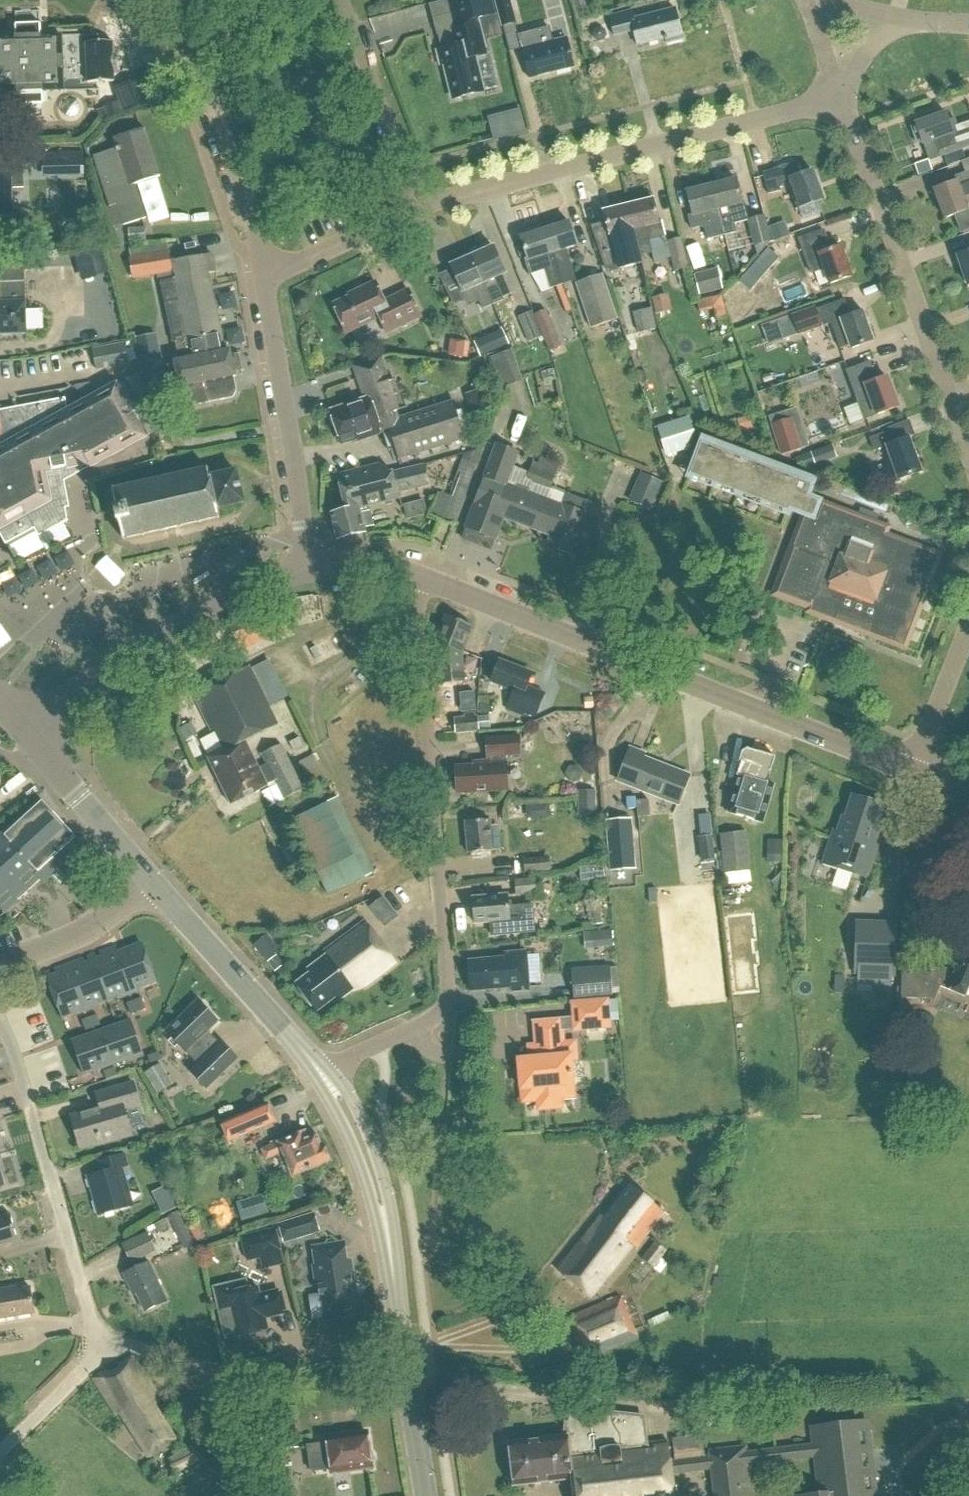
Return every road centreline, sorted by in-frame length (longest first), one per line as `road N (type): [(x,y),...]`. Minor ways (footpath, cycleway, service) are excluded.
road 1 (residential): [(421,578),(416,599),(446,1002),(429,1021),(323,1073)]
road 2 (tertiary): [(910,773),(421,578)]
road 3 (residential): [(418,206),(831,98)]
road 4 (residential): [(968,448),(851,128),(831,98)]
road 5 (residential): [(104,1339),(83,1298),(0,1020)]
road 6 (tertiary): [(21,725),(223,598),(309,571)]
road 7 (residential): [(401,1339),(248,1373),(211,1371),(104,1339)]
road 8 (unclassified): [(169,0),(266,280)]
road 9 (unclassified): [(309,571),(266,280)]
road 10 (tertiary): [(401,1339),(386,1222),(349,1110),(323,1073)]
road 11 (tertiary): [(323,1073),(153,885)]
road 12 (residential): [(418,206),(342,0)]
road 13 (tertiary): [(153,885),(21,725)]
road 14 (tertiary): [(0,963),(70,936),(153,885)]
road 15 (residential): [(266,280),(418,206)]
road 16 (tertiary): [(427,1495),(401,1339)]
road 17 (residential): [(910,773),(968,630)]
road 18 (residential): [(0,1453),(104,1339)]

